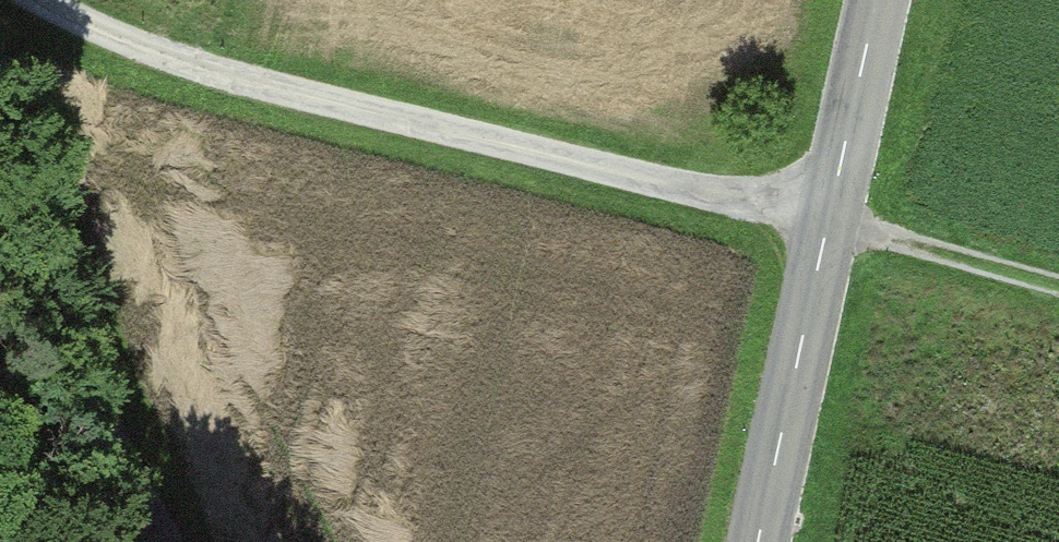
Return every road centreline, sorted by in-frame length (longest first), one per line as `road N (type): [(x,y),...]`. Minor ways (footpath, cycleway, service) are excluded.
road 1 (track): [(44,0),(152,53),(1058,286)]
road 2 (tertiary): [(767,541),(878,0)]
road 3 (unclassified): [(0,214),(87,345),(190,541)]

